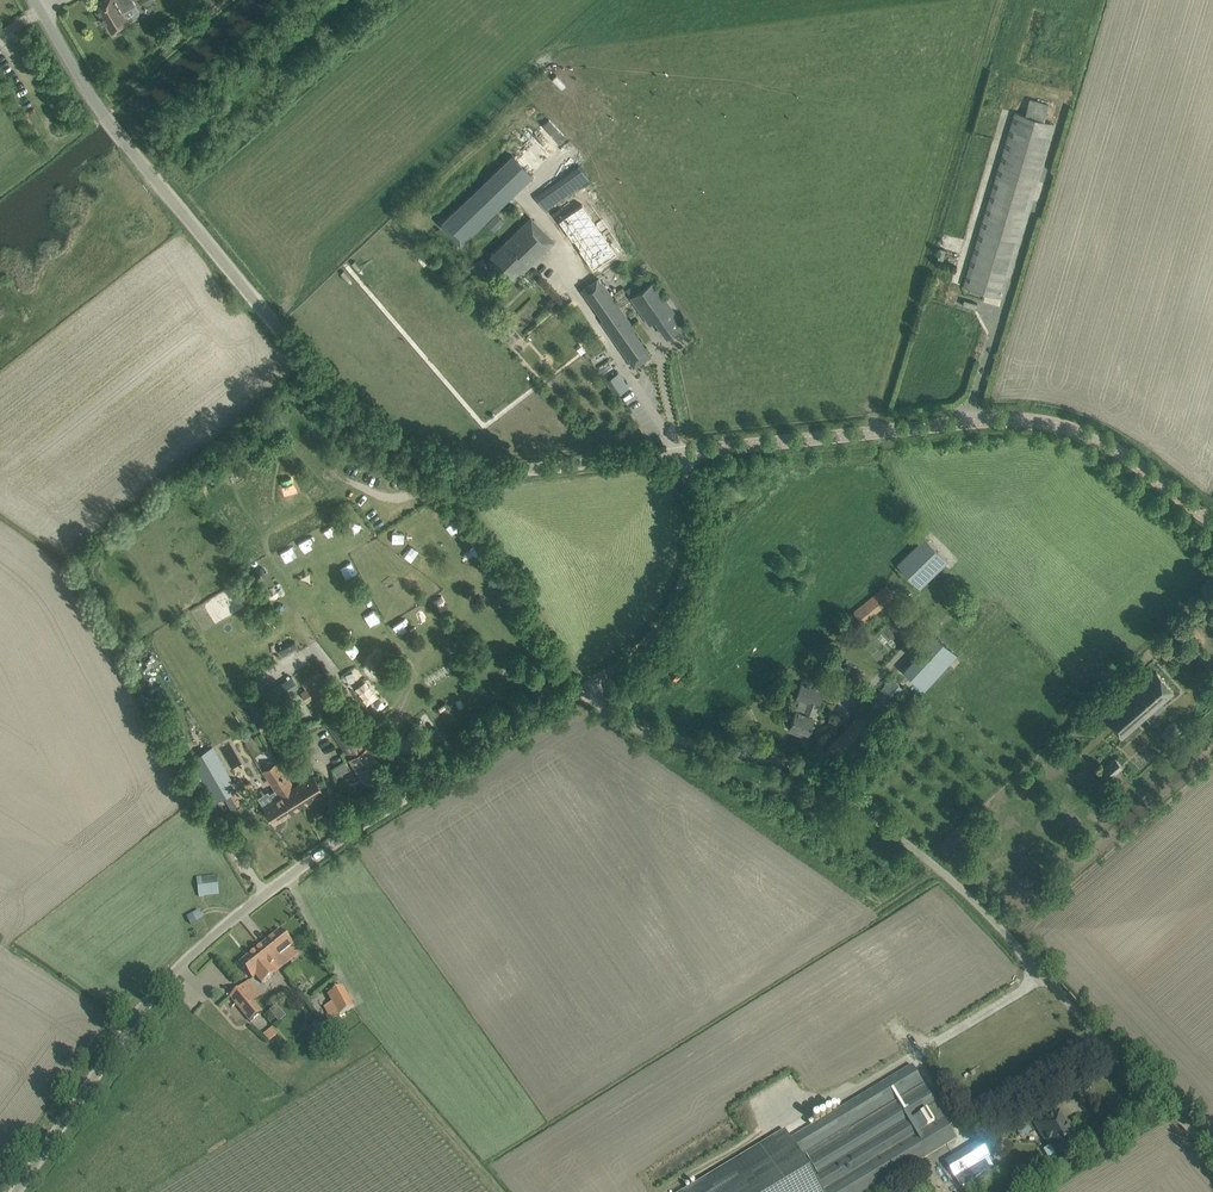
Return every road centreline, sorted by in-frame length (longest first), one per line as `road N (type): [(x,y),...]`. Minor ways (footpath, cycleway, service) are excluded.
road 1 (unclassified): [(686,452),(480,466),(379,431),(308,363),(125,142),(35,0)]
road 2 (unclassified): [(11,1191),(168,979),(219,931),(376,817),(588,687)]
road 3 (unclassified): [(1171,1110),(956,884),(859,807),(804,769),(636,727),(588,687)]
road 4 (unclassified): [(686,452),(1002,419),(1054,423),(1105,442),(1212,522)]
road 5 (unclassified): [(588,687),(643,648),(685,586),(694,529),(686,452)]

